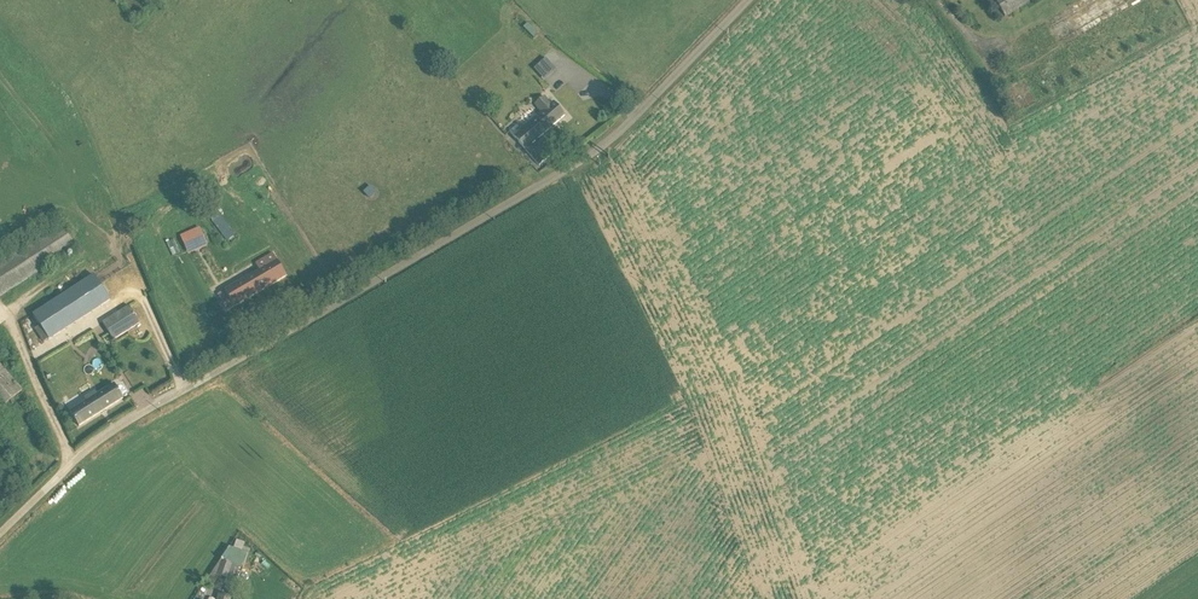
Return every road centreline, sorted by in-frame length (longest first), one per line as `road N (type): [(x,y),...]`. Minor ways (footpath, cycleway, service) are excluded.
road 1 (unclassified): [(750,0),(618,135),(577,165),(103,437),(0,534)]

